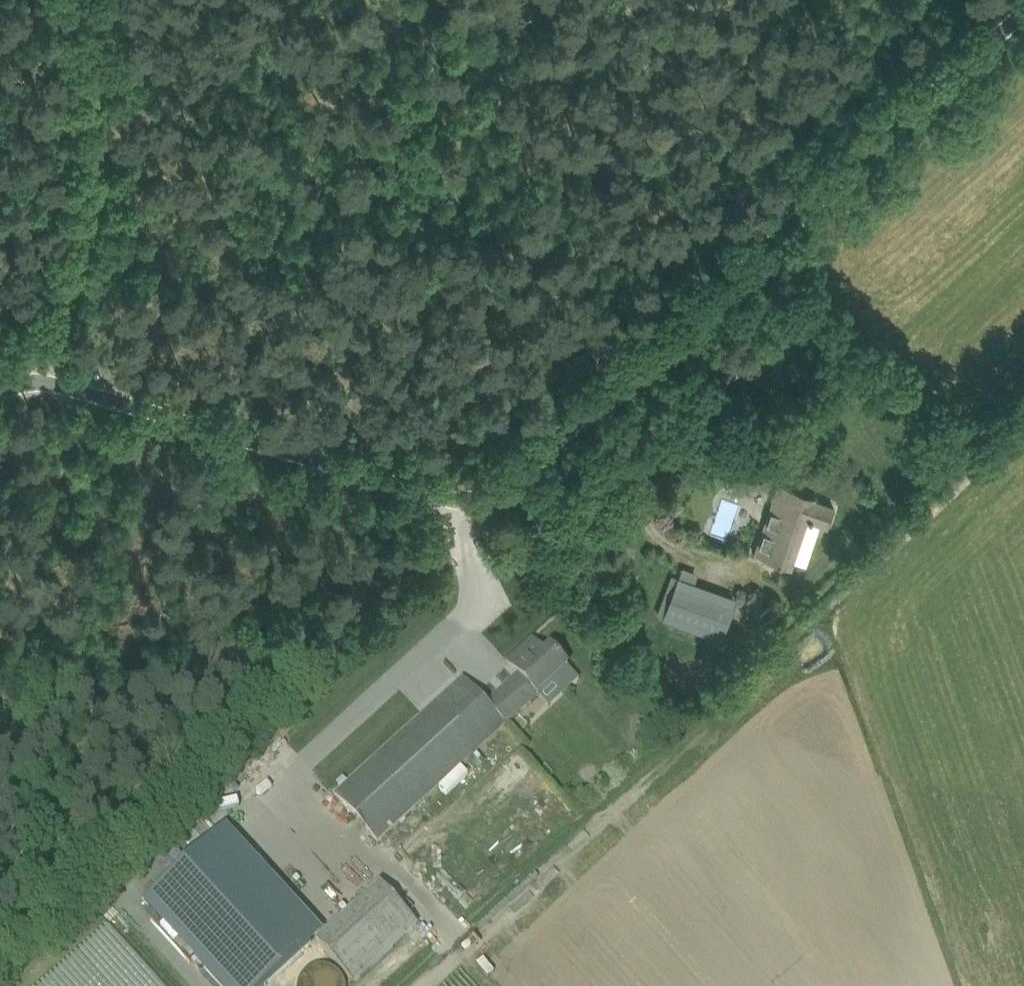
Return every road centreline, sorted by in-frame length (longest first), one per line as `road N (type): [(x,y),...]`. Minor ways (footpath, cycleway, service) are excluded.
road 1 (unclassified): [(0,390),(35,367),(85,369),(251,434),(422,488),(481,497),(1023,16)]
road 2 (track): [(35,367),(67,302),(99,165)]
road 3 (track): [(86,0),(100,104),(99,165)]

